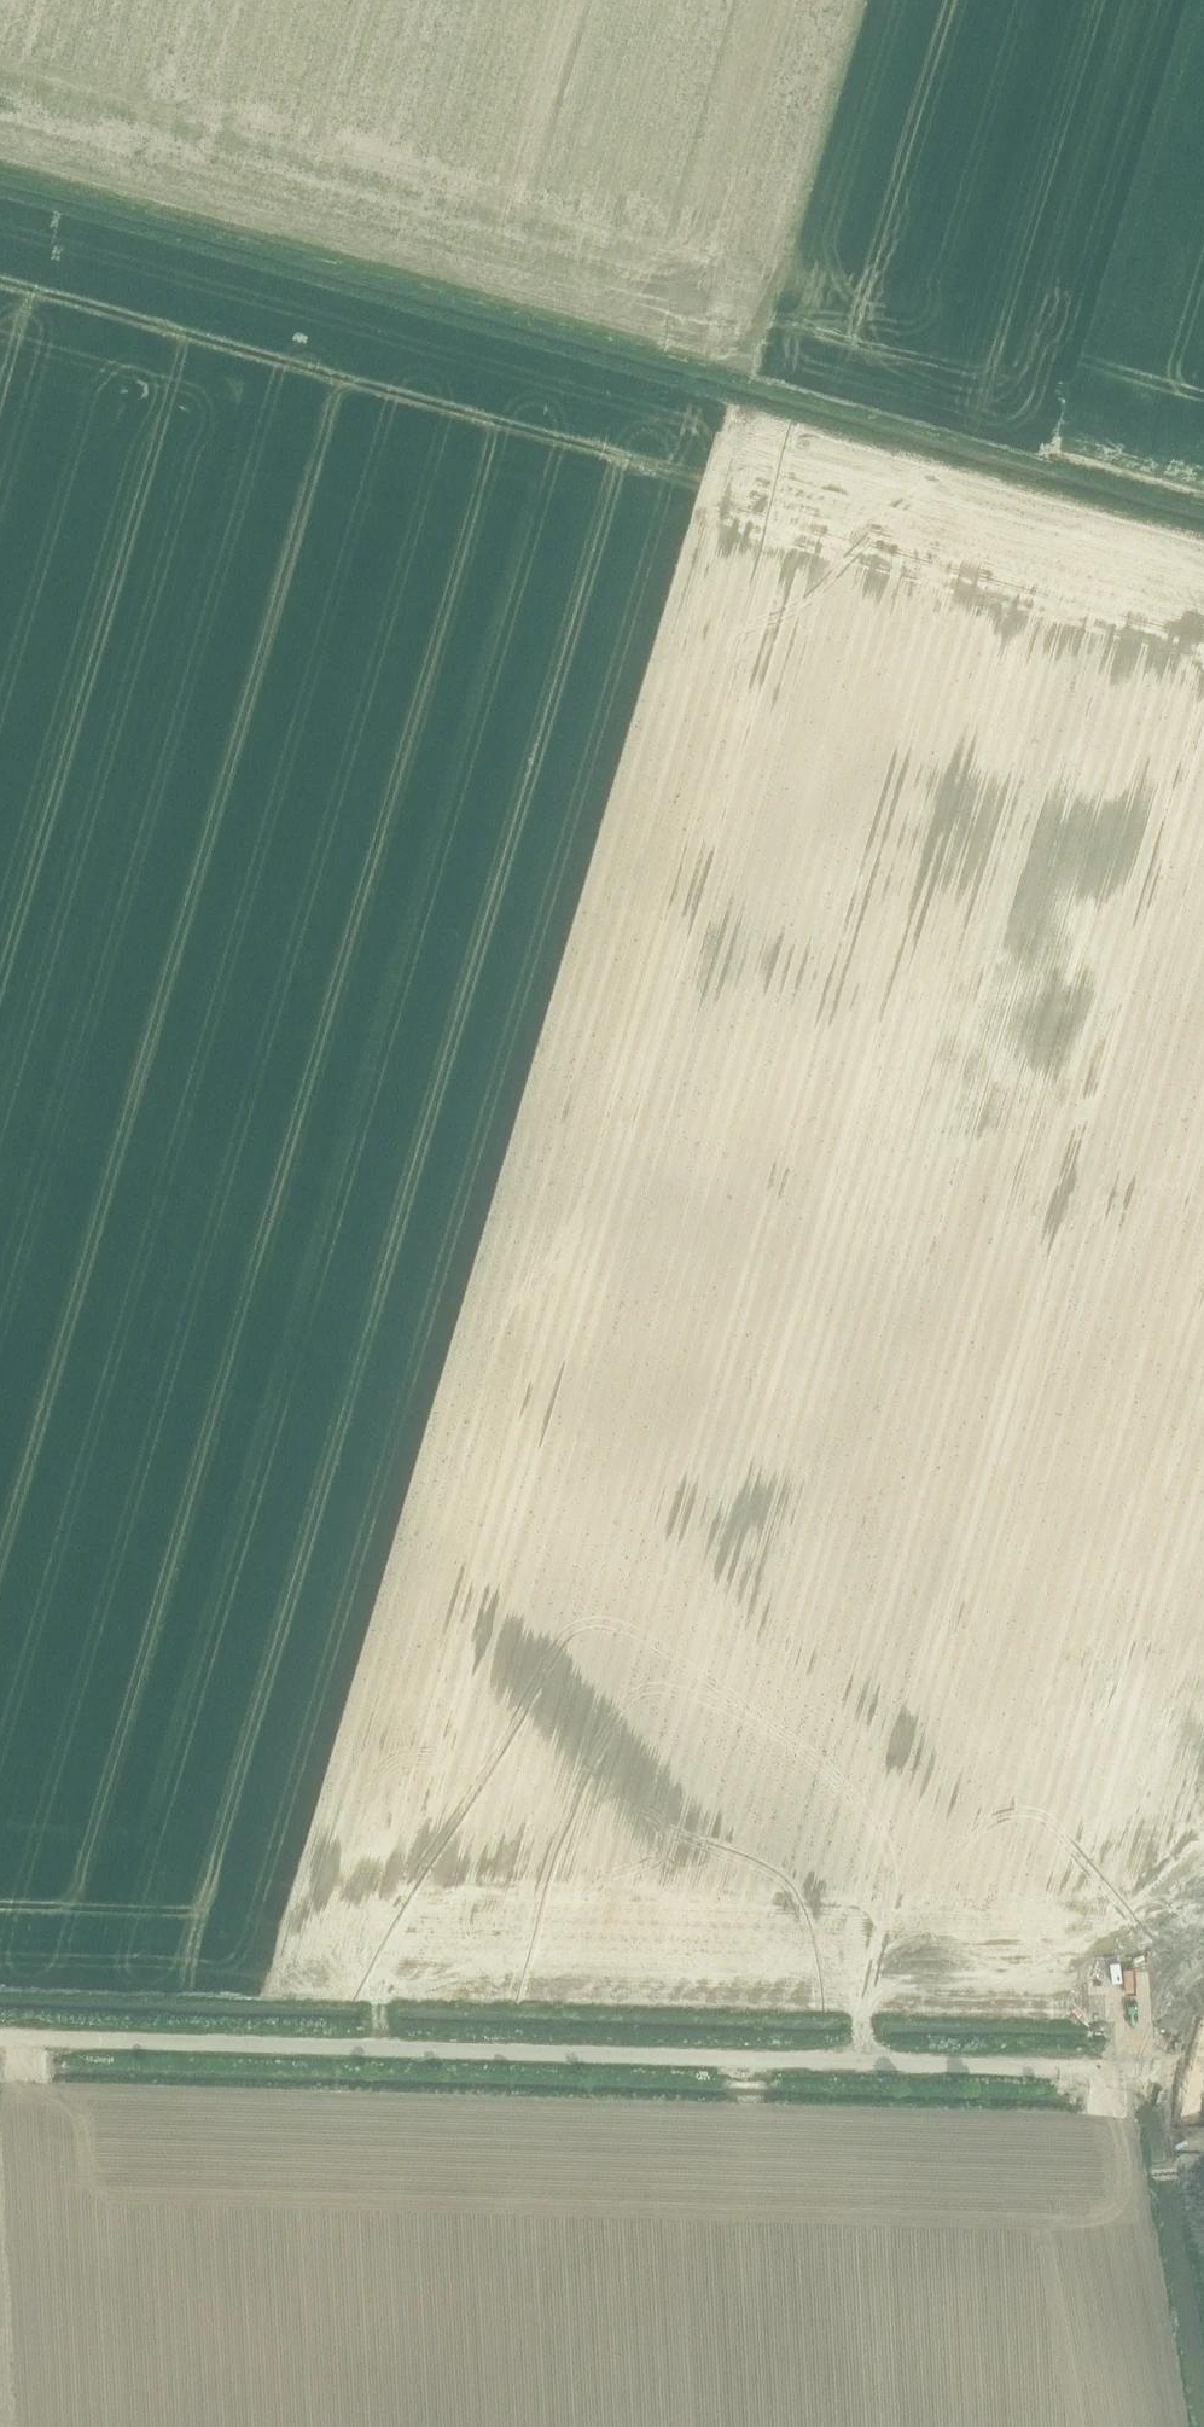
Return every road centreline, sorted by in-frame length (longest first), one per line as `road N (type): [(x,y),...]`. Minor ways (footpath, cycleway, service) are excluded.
road 1 (unclassified): [(1203,2072),(0,2043)]

